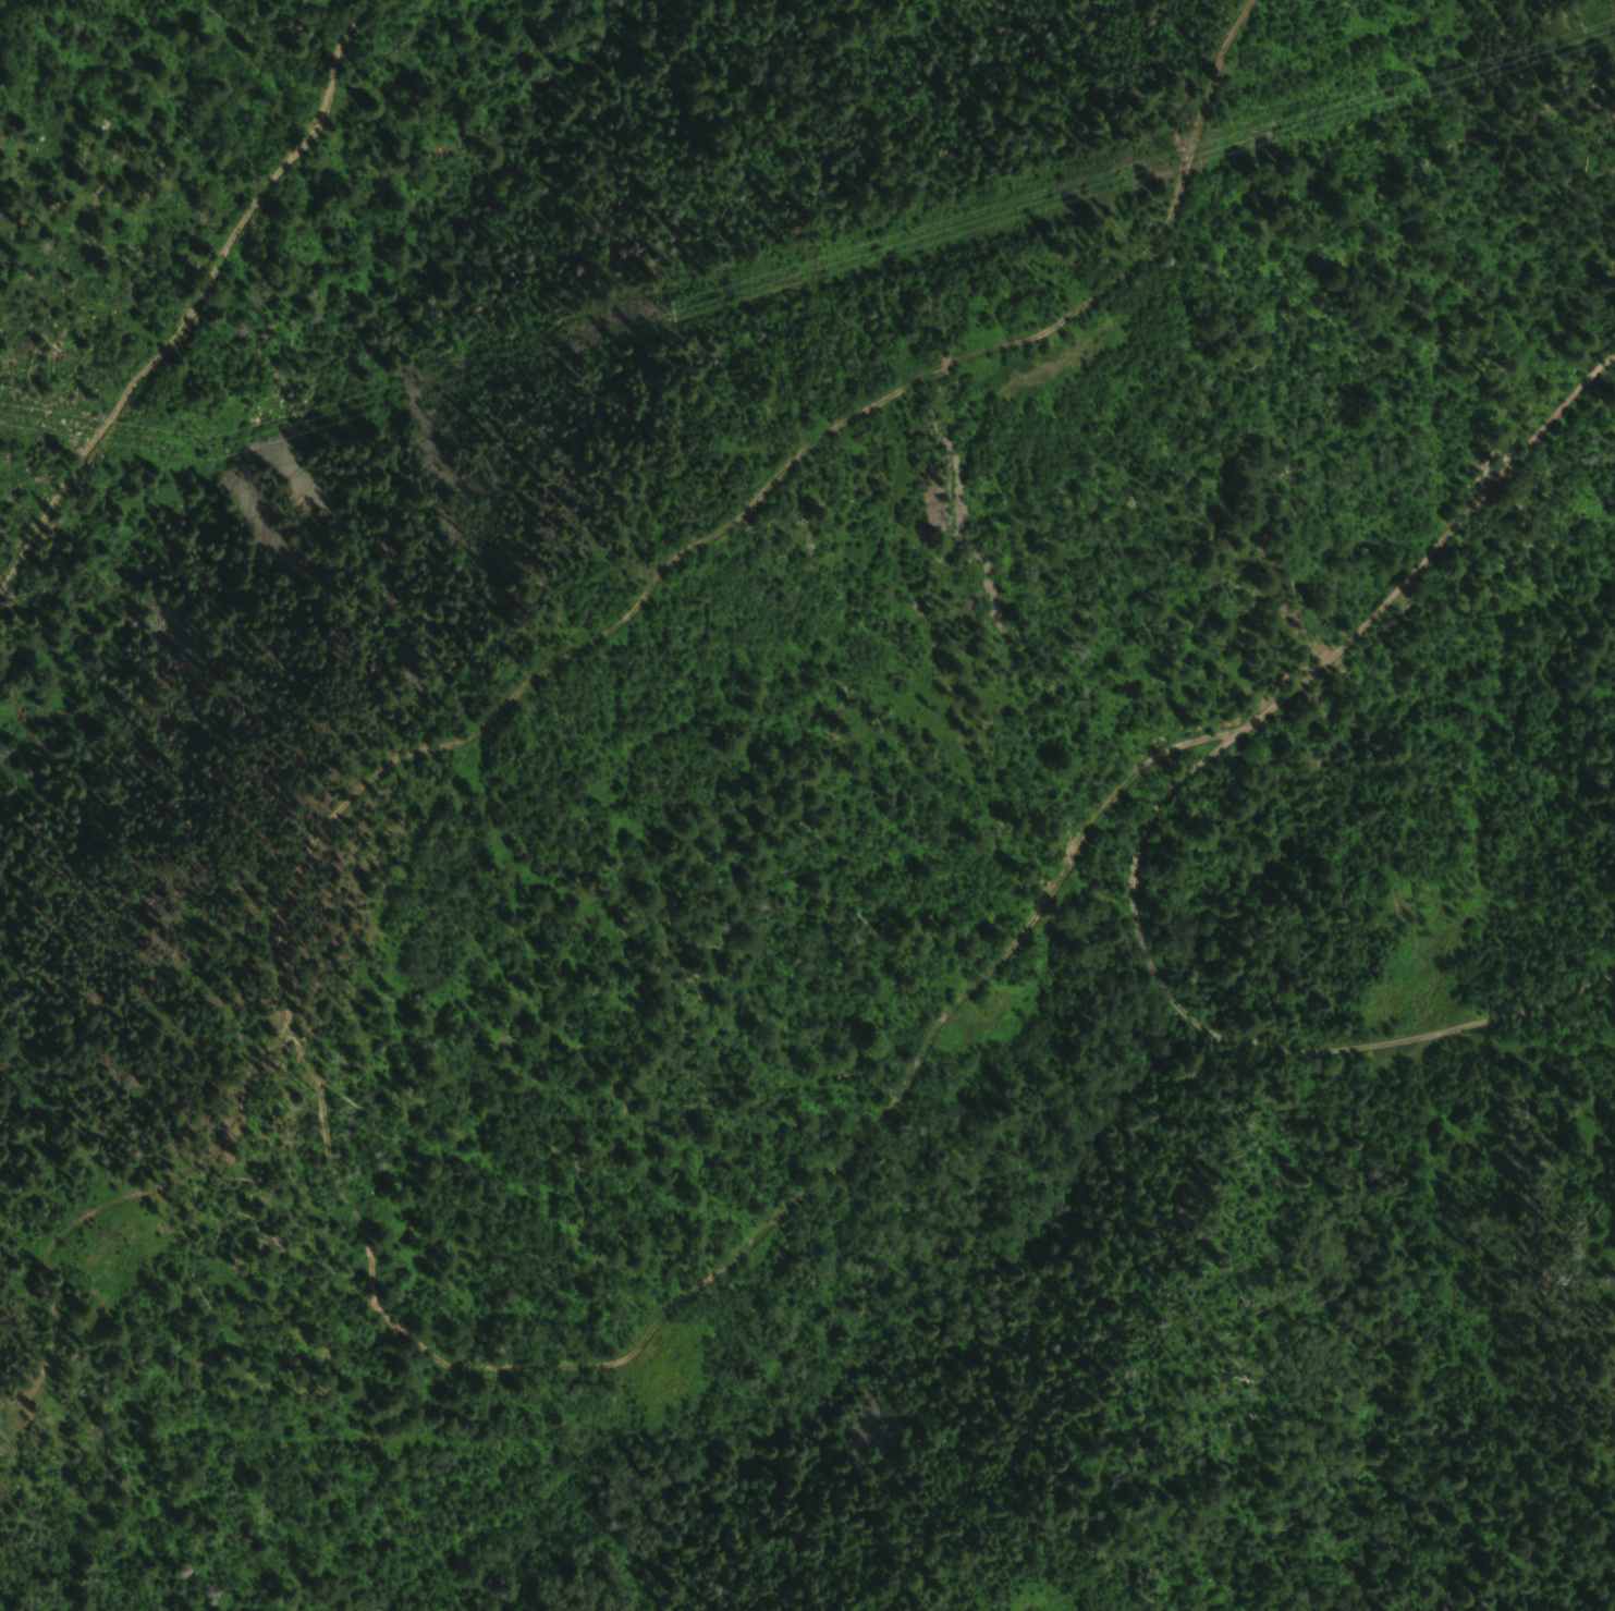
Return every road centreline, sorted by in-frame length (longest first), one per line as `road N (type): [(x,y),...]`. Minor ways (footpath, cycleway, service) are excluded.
road 1 (track): [(1614,969),(1497,1017),(1370,1041),(1273,1044),(1175,1010),(1117,854),(1150,769),(1353,636),(1507,454),(1614,345)]
road 2 (residential): [(0,461),(304,0)]

